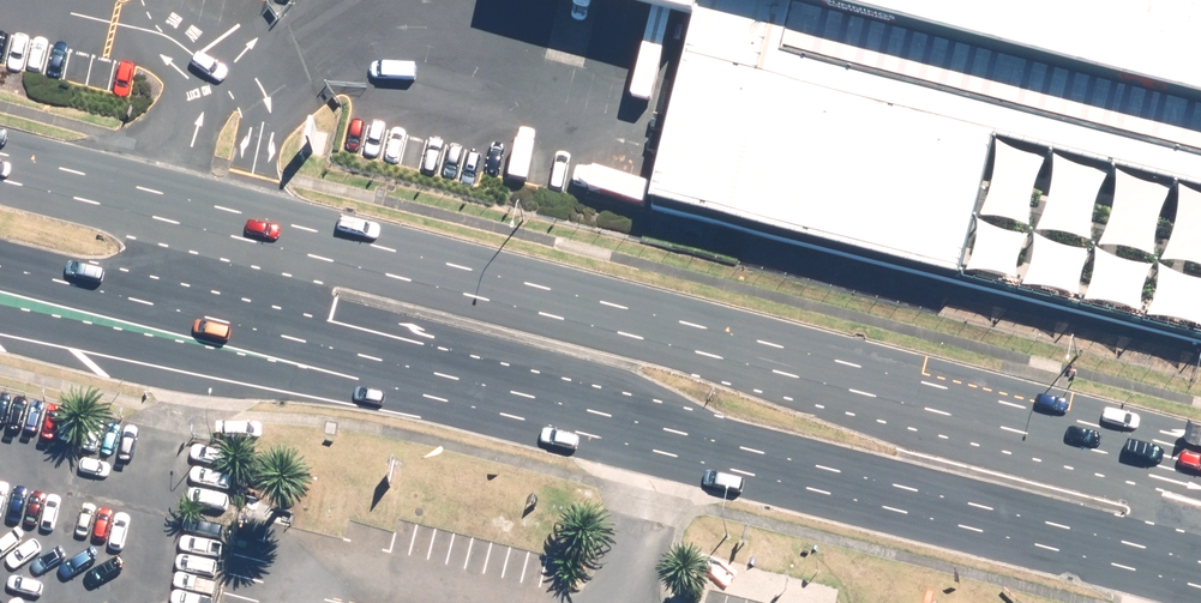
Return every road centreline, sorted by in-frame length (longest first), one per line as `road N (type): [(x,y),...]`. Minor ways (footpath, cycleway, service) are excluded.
road 1 (primary): [(0,165),(967,406)]
road 2 (primary): [(1200,579),(457,386)]
road 3 (primary): [(457,386),(0,271)]
road 4 (primary): [(457,386),(421,395),(364,393),(0,320)]
road 5 (primary): [(967,406),(1031,466),(1170,505),(1200,524)]
road 6 (primary): [(967,406),(1200,465)]

